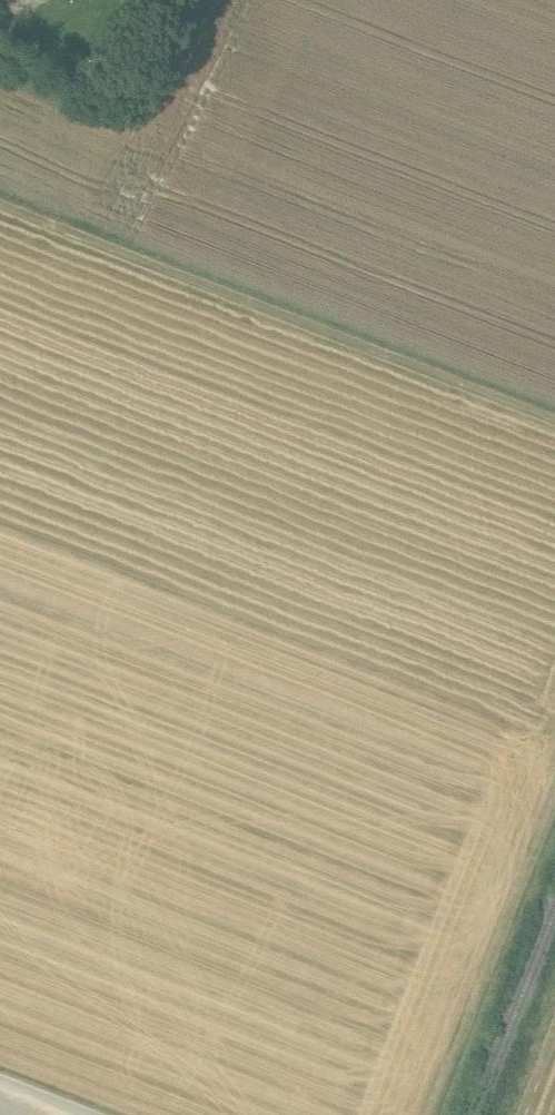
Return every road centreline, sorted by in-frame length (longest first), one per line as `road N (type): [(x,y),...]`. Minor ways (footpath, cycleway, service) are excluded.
road 1 (track): [(0,207),(554,422)]
road 2 (track): [(437,1114),(554,821)]

